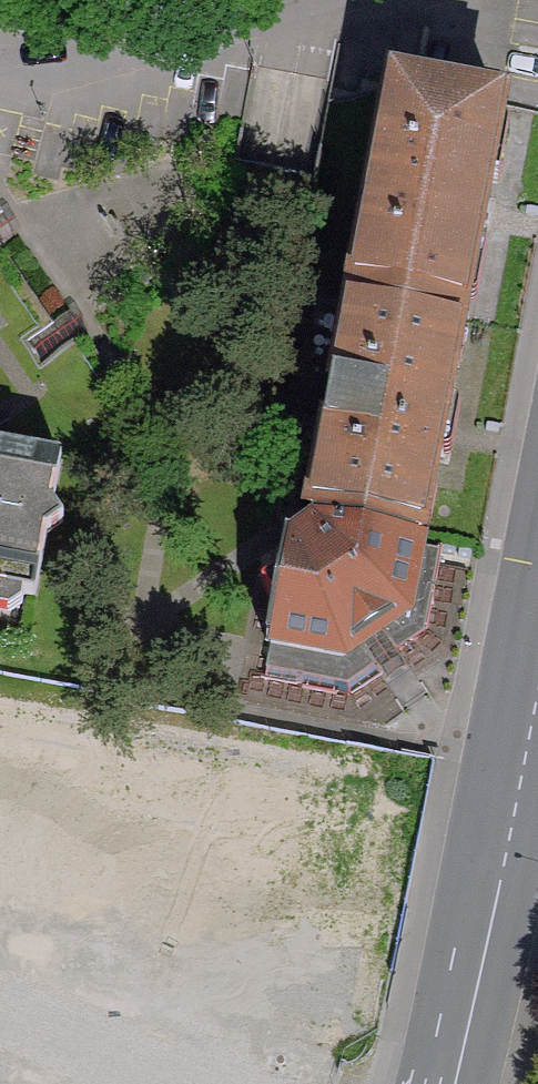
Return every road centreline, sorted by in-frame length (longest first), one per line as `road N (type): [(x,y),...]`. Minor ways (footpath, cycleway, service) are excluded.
road 1 (residential): [(357,0),(126,71),(47,82),(0,74)]
road 2 (secondary): [(515,796),(440,1083)]
road 3 (secondary): [(537,670),(515,796)]

